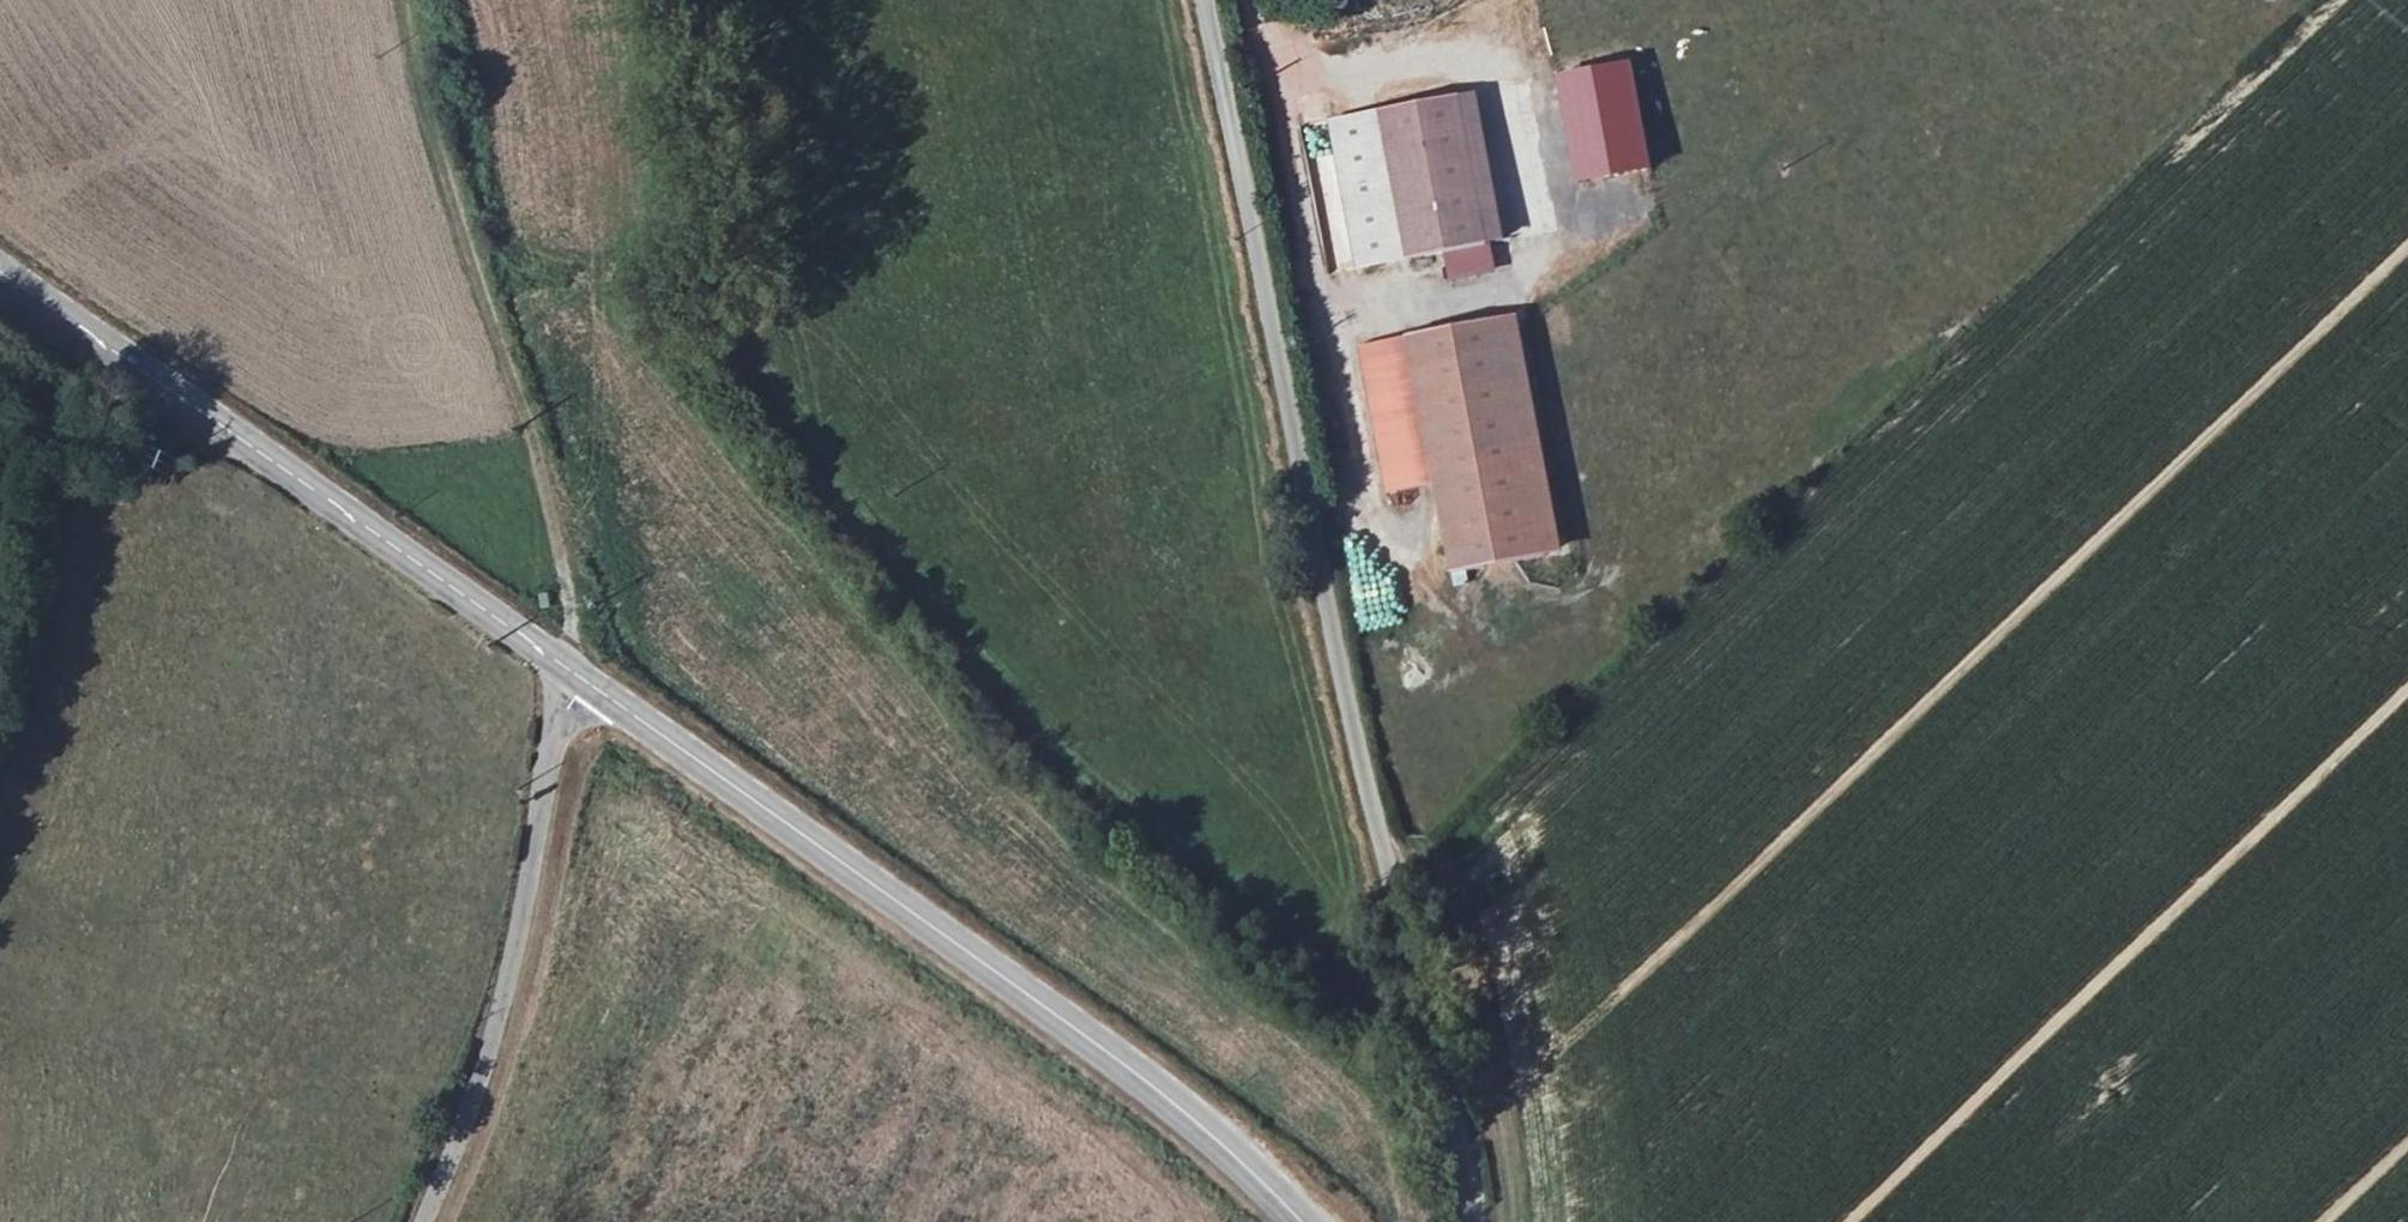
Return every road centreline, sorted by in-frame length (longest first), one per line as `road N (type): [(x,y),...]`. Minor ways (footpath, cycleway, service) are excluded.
road 1 (unclassified): [(1205,0),(1361,795),(1467,1158),(1473,1221)]
road 2 (tertiary): [(585,679),(980,961),(1241,1160),(1298,1221)]
road 3 (tertiary): [(0,272),(585,679)]
road 4 (unclassified): [(585,679),(558,731),(483,1067),(418,1221)]

